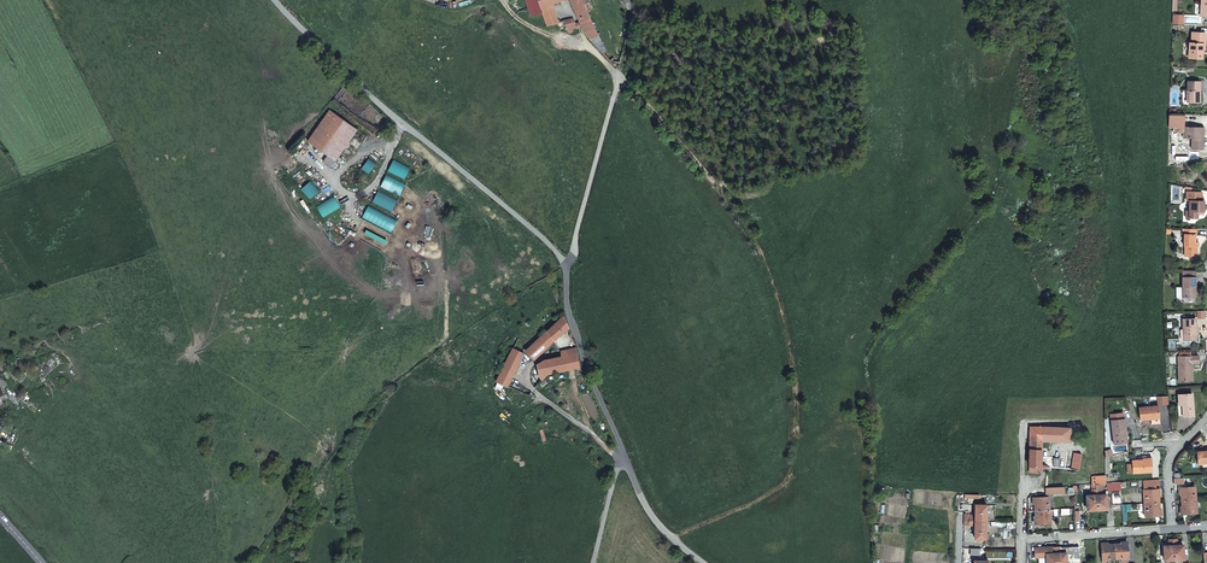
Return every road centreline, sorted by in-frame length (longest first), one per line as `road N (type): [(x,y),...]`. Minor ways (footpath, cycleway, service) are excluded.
road 1 (track): [(674,539),(793,476),(792,363),(757,240),(696,157),(616,78)]
road 2 (unclassified): [(568,266),(403,124),(276,0)]
road 3 (unclassified): [(625,458),(570,302),(568,266)]
road 4 (unclassified): [(568,266),(616,78)]
road 5 (residential): [(1021,537),(1171,527)]
road 6 (track): [(504,0),(518,17),(584,43),(616,78)]
road 7 (unclassified): [(702,562),(649,512),(625,458)]

